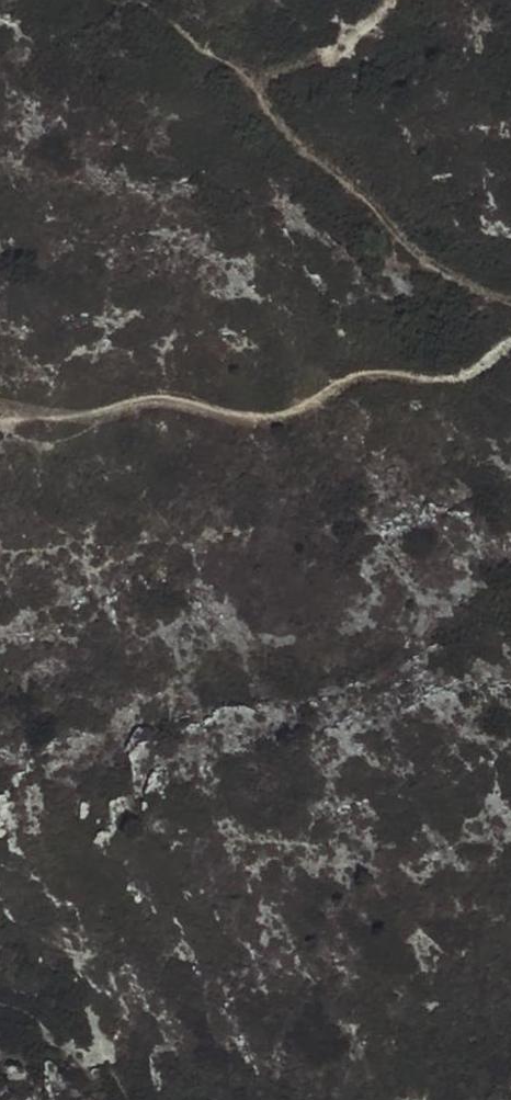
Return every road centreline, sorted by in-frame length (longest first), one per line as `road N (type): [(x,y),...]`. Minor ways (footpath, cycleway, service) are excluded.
road 1 (track): [(510,341),(465,374),(358,372),(284,415),(150,394),(78,418),(0,408)]

